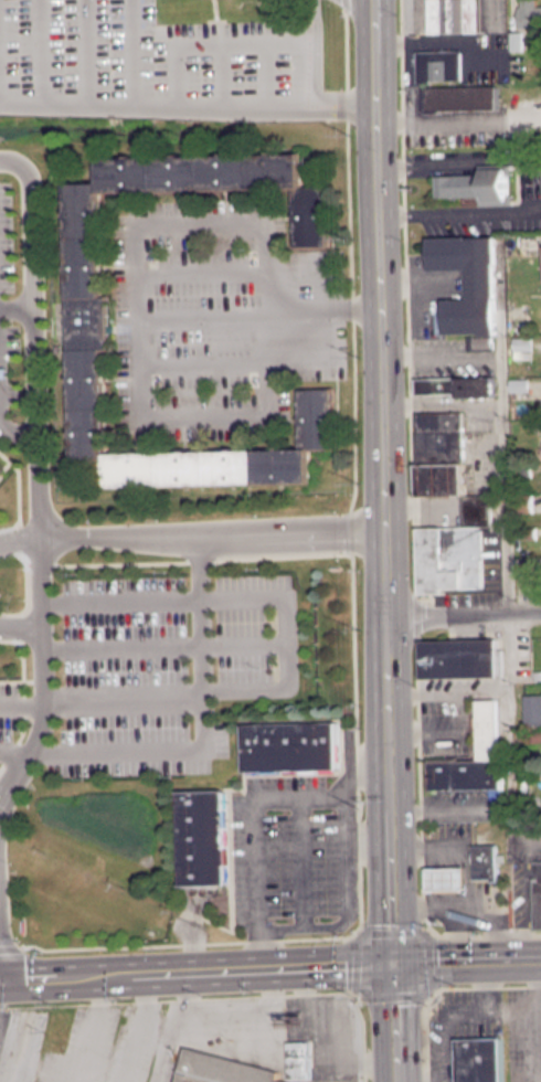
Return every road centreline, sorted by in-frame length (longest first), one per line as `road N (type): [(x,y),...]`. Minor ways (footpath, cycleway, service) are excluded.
road 1 (primary): [(391,964),(372,0)]
road 2 (secondary): [(0,980),(391,964)]
road 3 (residential): [(540,613),(384,616)]
road 4 (secondary): [(540,960),(391,964)]

